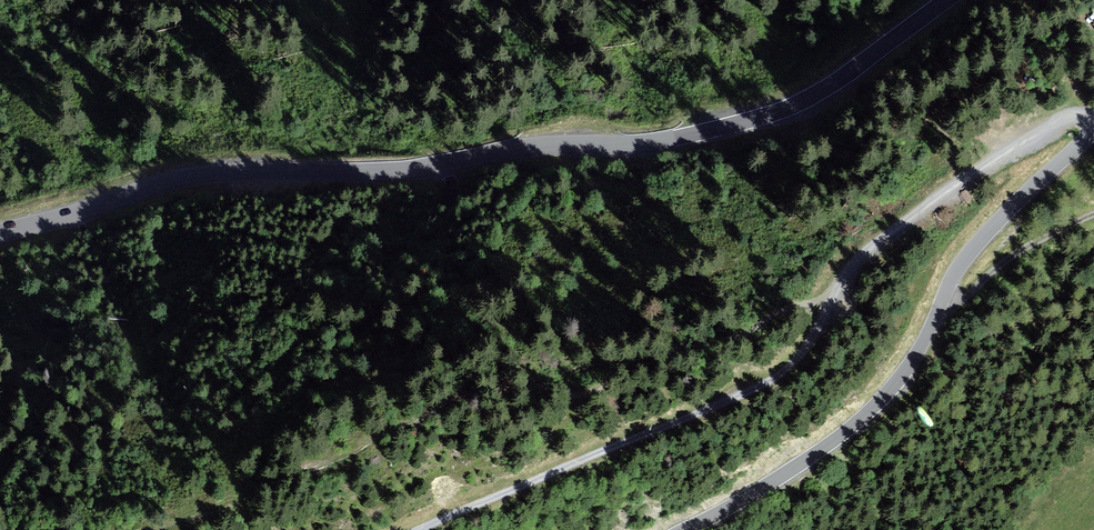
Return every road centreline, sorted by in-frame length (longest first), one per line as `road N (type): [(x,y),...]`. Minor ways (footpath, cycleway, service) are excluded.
road 1 (unclassified): [(0,231),(201,173),(406,169),(542,144),(669,140),(809,101),(946,0)]
road 2 (track): [(1093,117),(1044,125),(867,250),(843,272),(816,332),(775,367),(379,529)]
road 3 (unclassified): [(1093,132),(966,255),(919,349),(871,411),(812,458),(688,529)]

